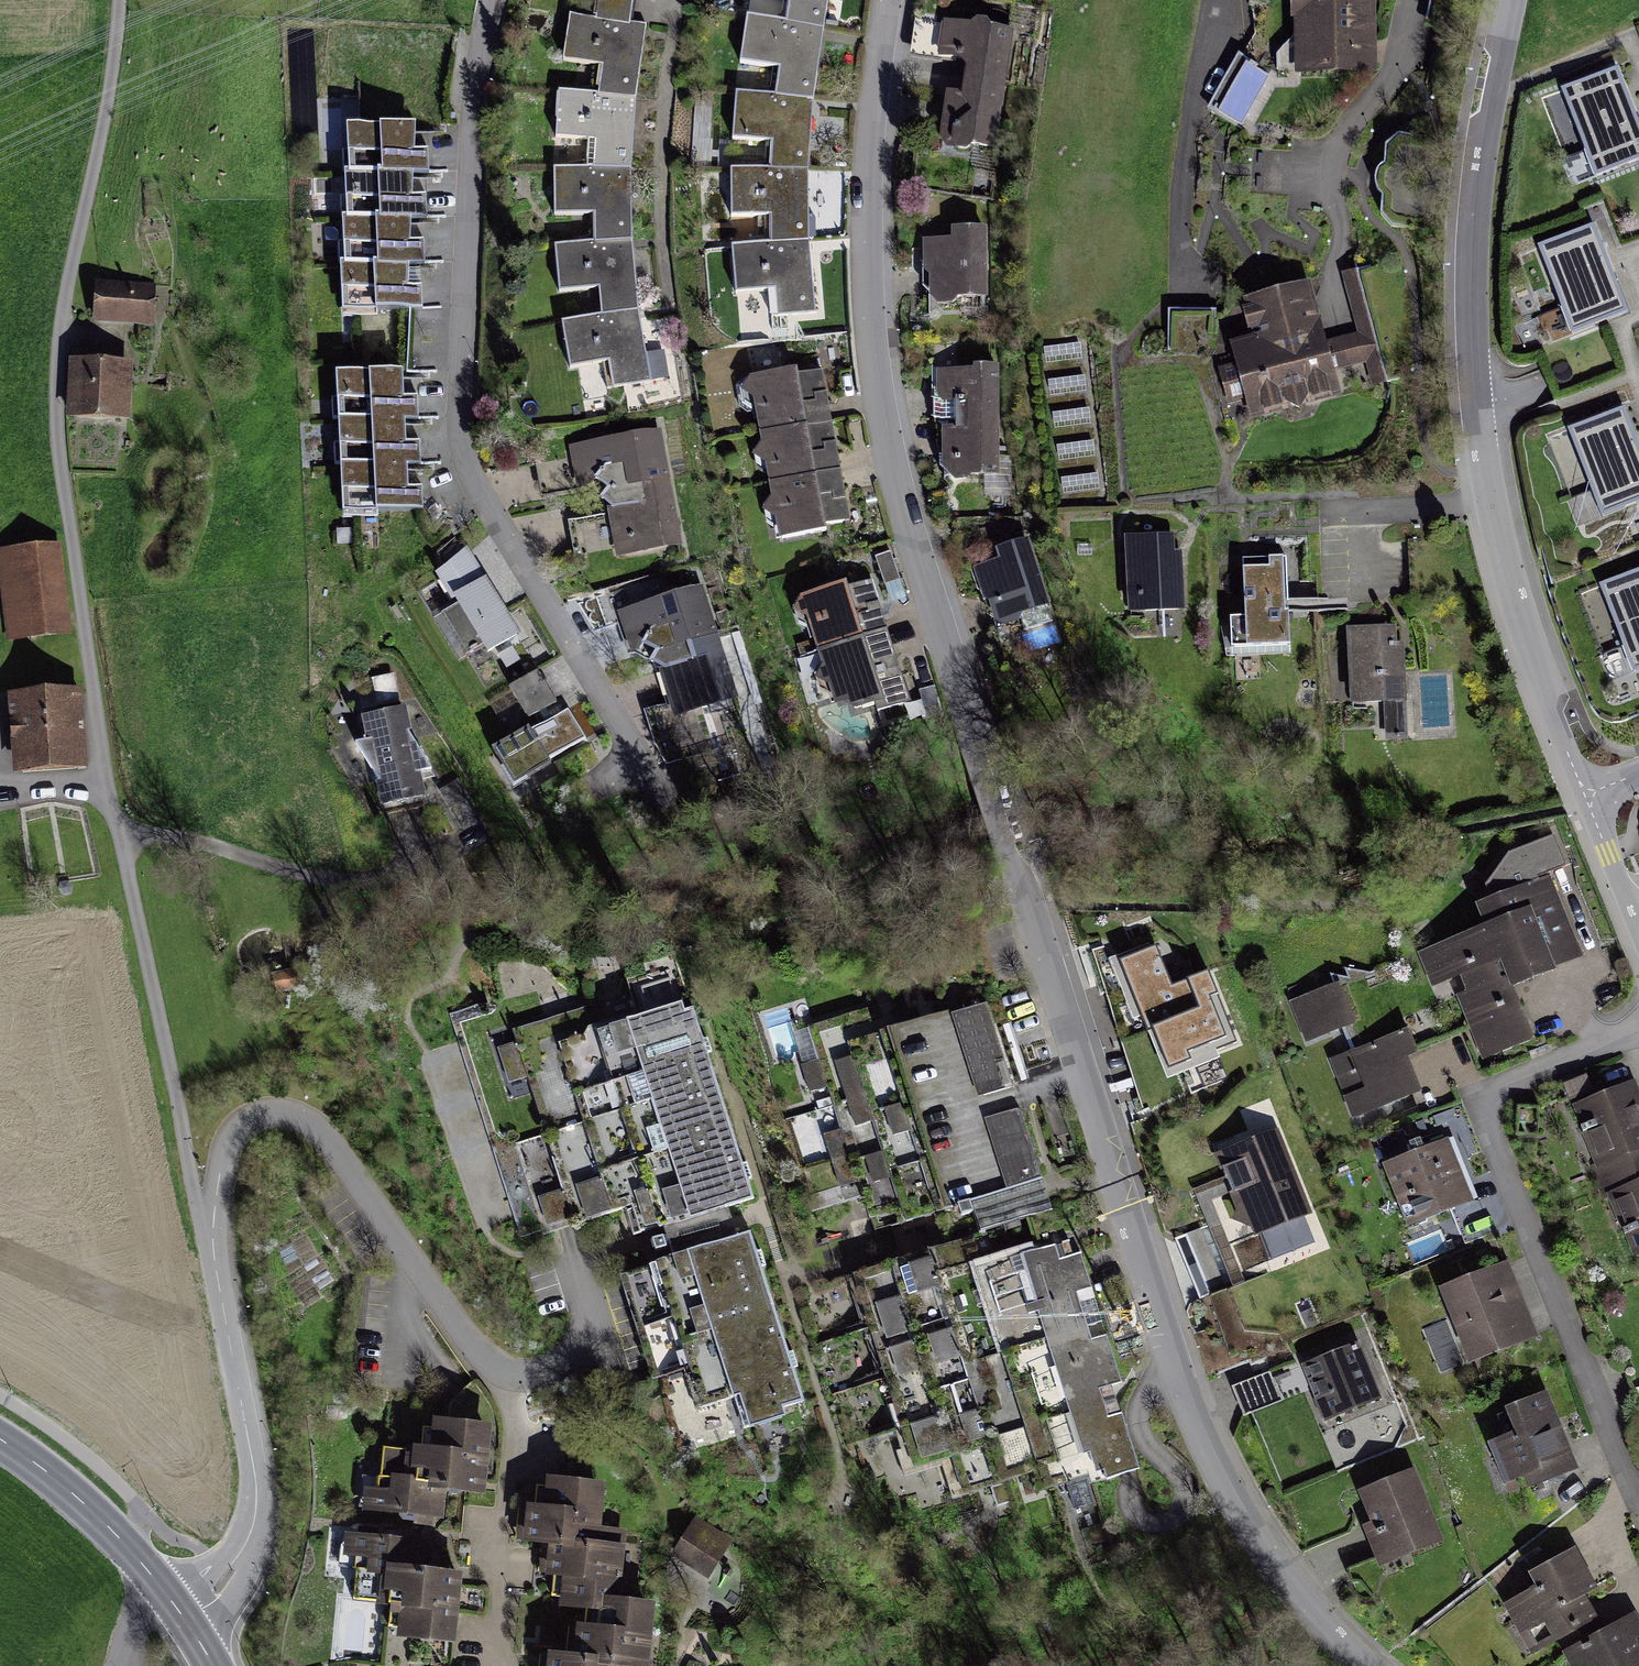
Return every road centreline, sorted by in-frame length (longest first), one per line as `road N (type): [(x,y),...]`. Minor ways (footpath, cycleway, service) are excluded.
road 1 (residential): [(889,0),(867,206),(871,342),(909,520),(1198,1450),(1291,1585),(1365,1665)]
road 2 (residential): [(1584,794),(1490,500),(1475,390),(1478,189),(1512,0)]
road 3 (residential): [(492,0),(477,110),(462,396),(469,472),(640,757)]
road 4 (unclassified): [(106,778),(54,397),(72,256),(116,109),(129,0)]
road 5 (residential): [(211,1249),(230,1140),(257,1115),(289,1114),(321,1131),(467,1337),(511,1377),(545,1371),(581,1338),(587,1305),(571,1249)]
road 6 (residential): [(1638,1029),(1501,1085),(1485,1126),(1638,1525)]
road 7 (unclassified): [(211,1249),(121,845)]
road 8 (unclassified): [(184,1620),(232,1576),(254,1532),(258,1473),(211,1249)]
road 9 (residential): [(121,845),(157,834),(340,885),(457,864),(465,873)]
road 10 (residential): [(1213,0),(1185,139),(1186,303)]
road 11 (residential): [(1416,0),(1396,69),(1335,145),(1332,188),(1344,236),(1335,273)]
road 12 (secondary): [(184,1620),(125,1547),(49,1477),(0,1445)]
road 13 (residential): [(1638,923),(1584,794)]

